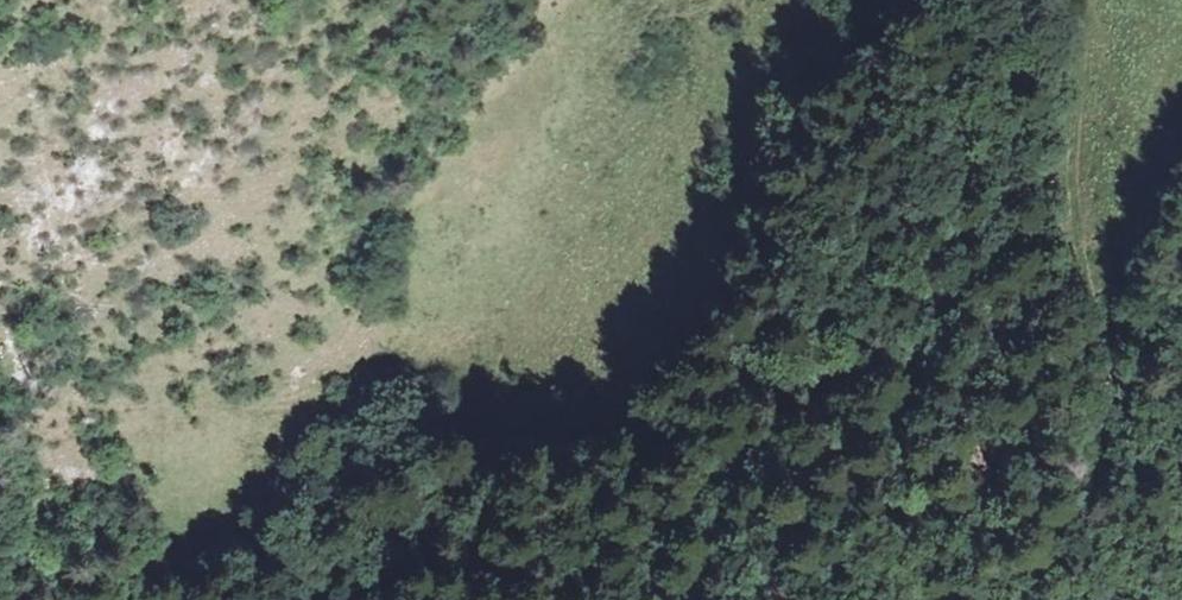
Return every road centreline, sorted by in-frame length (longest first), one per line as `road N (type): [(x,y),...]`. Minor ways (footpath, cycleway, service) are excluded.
road 1 (track): [(1008,599),(1098,489),(1137,336),(1181,241)]

